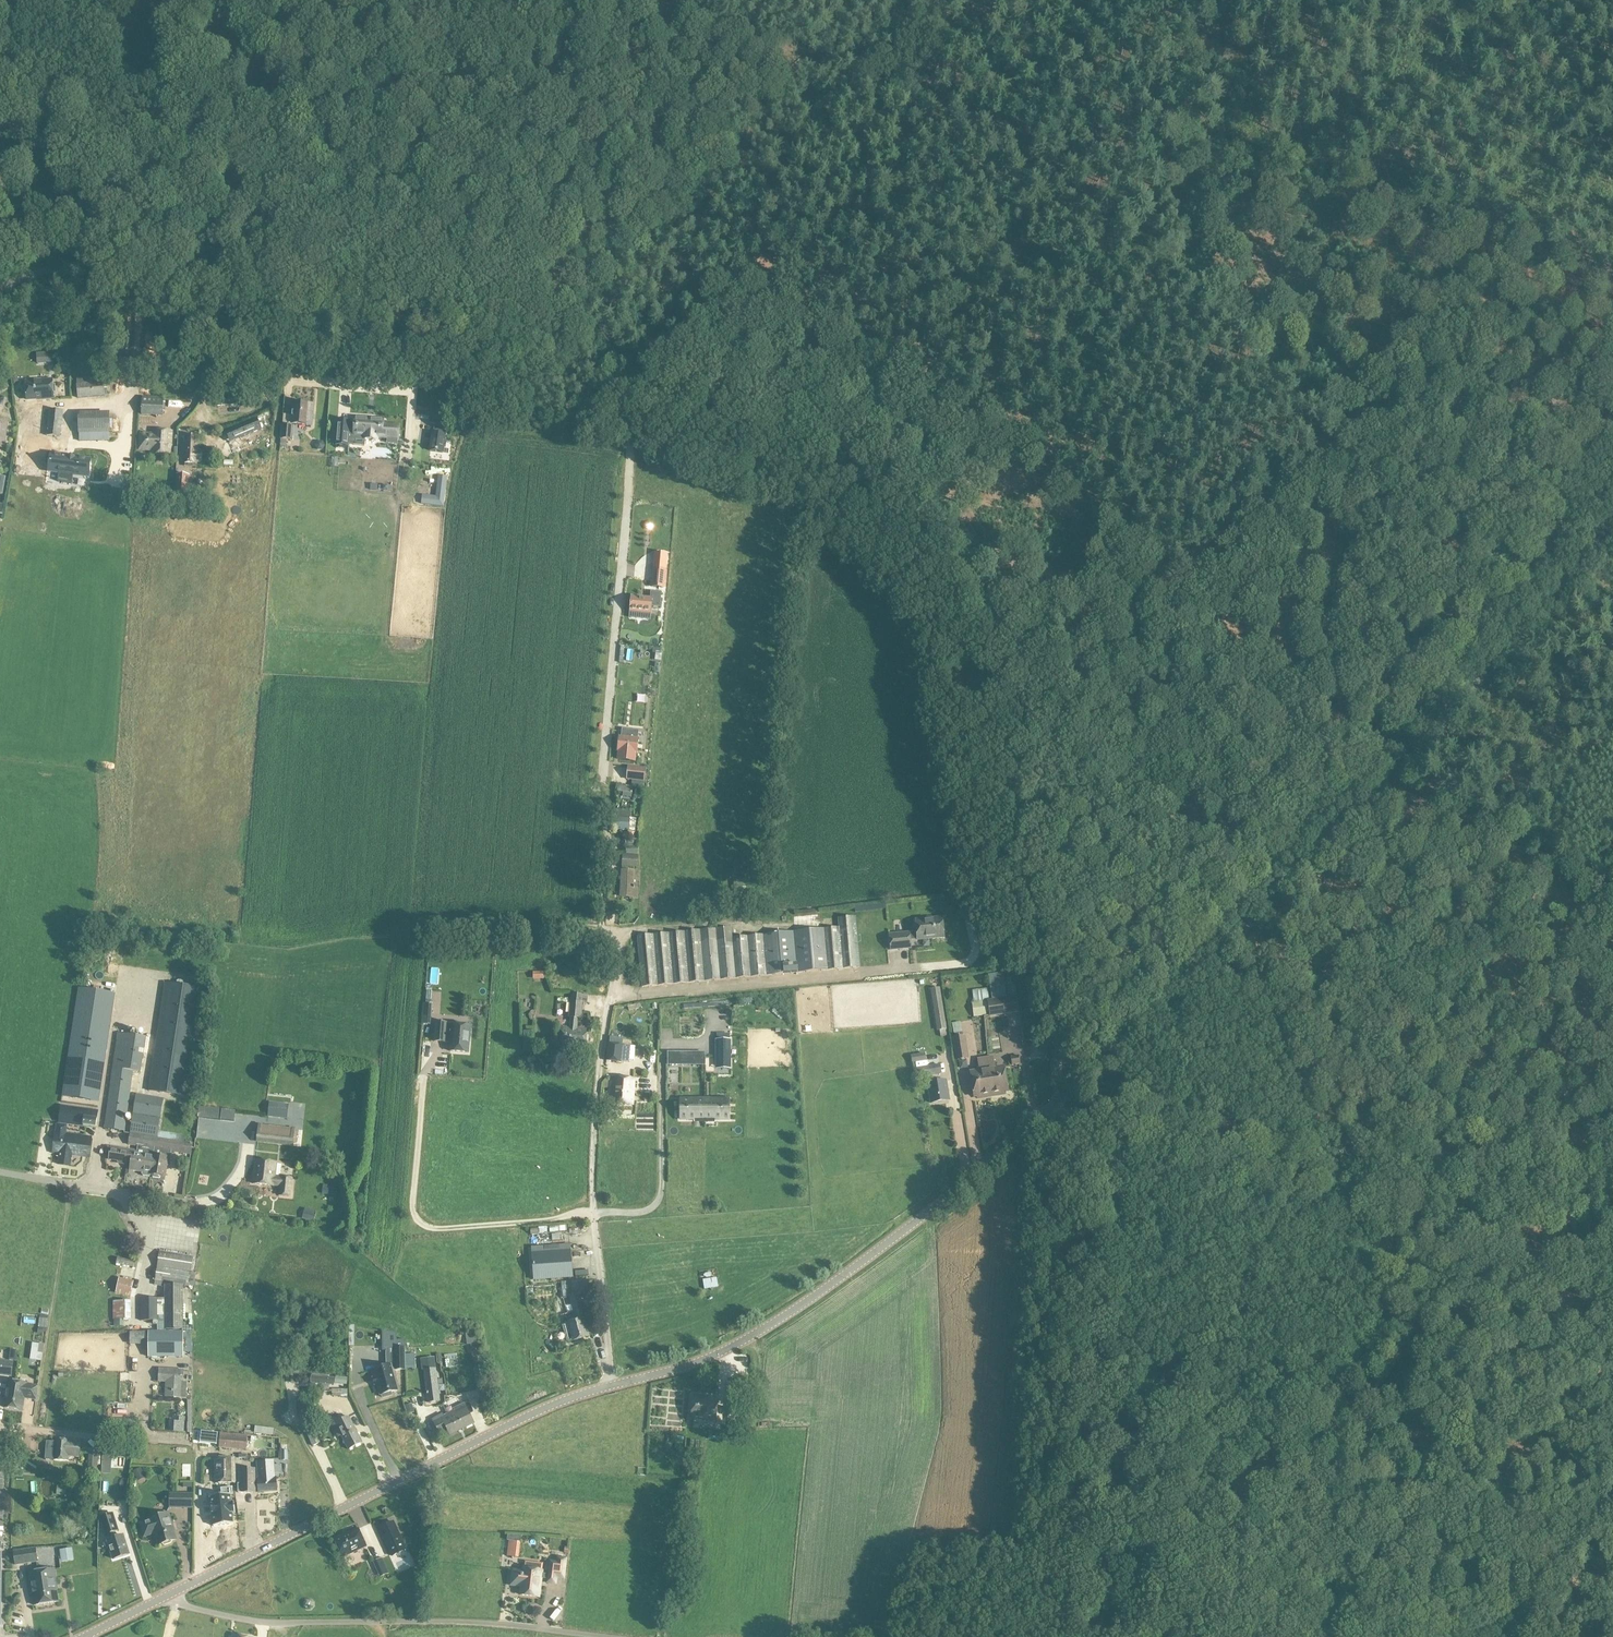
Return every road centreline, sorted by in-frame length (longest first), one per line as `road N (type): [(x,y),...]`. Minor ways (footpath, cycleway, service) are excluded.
road 1 (unclassified): [(1057,1100),(1056,1008),(1014,749),(972,564),(943,516),(428,304),(269,281),(72,269),(0,290)]
road 2 (track): [(573,0),(757,37),(880,100),(996,140),(1136,241),(1335,426),(1515,577)]
road 3 (tertiary): [(1057,1100),(1369,803),(1612,524)]
road 4 (track): [(661,1064),(662,1183),(648,1211),(437,1230),(413,1212),(428,1046)]
road 5 (tertiary): [(609,1385),(696,1362),(816,1296),(1057,1100)]
road 6 (track): [(1104,1132),(1141,1636)]
road 7 (tertiary): [(165,1595),(609,1385)]
road 8 (track): [(1134,1149),(1210,1184),(1291,1197),(1612,1171)]
road 9 (unclassified): [(607,1636),(459,1621),(263,1622),(165,1595)]
road 10 (unclassified): [(609,1385),(593,1241),(598,1076),(611,998)]
road 11 (unclassified): [(0,1173),(176,1204)]
road 12 (track): [(1030,874),(1004,871),(975,895),(972,959),(927,967)]

